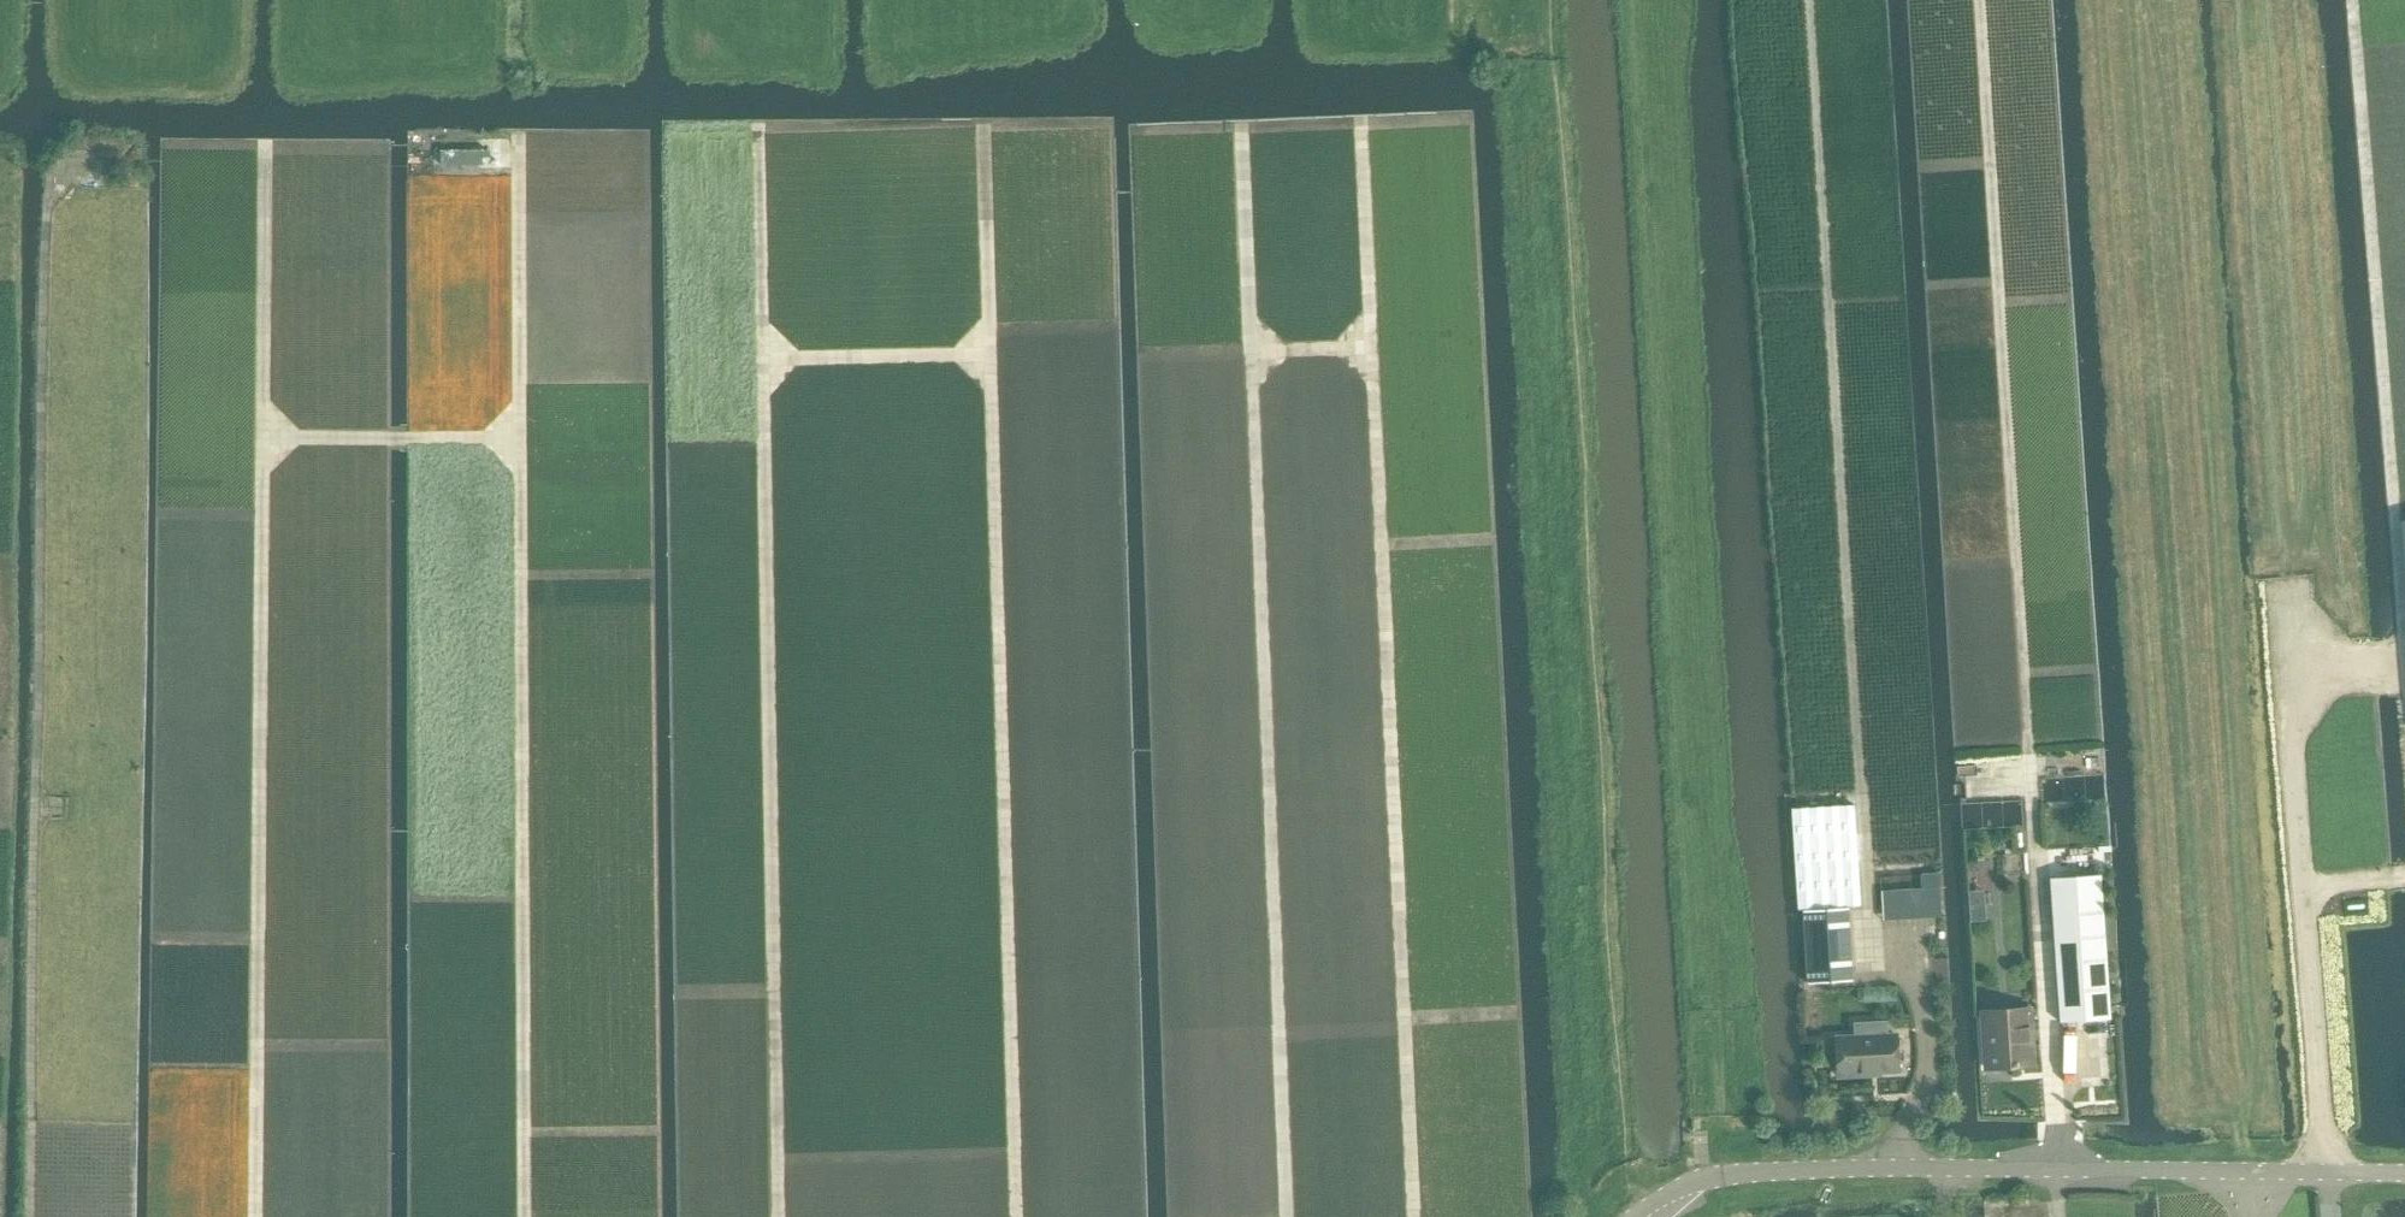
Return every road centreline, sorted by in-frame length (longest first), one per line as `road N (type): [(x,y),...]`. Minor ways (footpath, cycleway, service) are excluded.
road 1 (track): [(1360,121),(1412,1216)]
road 2 (track): [(1241,125),(1286,1216)]
road 3 (track): [(983,127),(1016,1216)]
road 4 (track): [(778,1216),(758,129)]
road 5 (track): [(265,145),(255,1216)]
road 6 (track): [(518,162),(524,1216)]
road 7 (track): [(1867,922),(1807,0)]
road 8 (track): [(2029,783),(1978,0)]
road 9 (unclassified): [(1634,1216),(1690,1183),(1810,1170),(2404,1173)]
road 10 (track): [(2404,660),(2351,0)]
road 11 (track): [(262,439),(520,438)]
road 12 (track): [(762,360),(990,355)]
road 13 (track): [(1251,353),(1371,349)]

